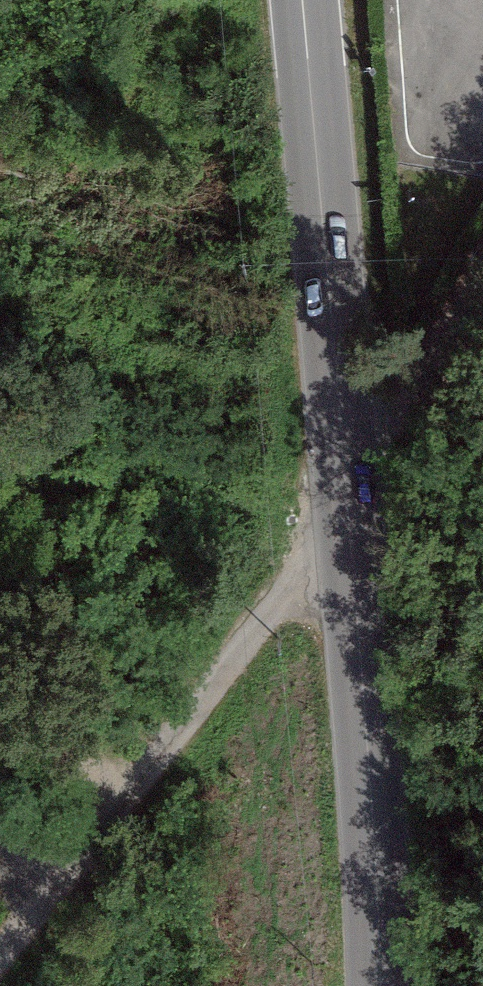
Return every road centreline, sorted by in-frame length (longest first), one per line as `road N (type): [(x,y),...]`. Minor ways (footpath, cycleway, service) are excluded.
road 1 (secondary): [(312,0),(364,521),(364,985)]
road 2 (track): [(0,964),(364,521),(428,317),(482,231)]

